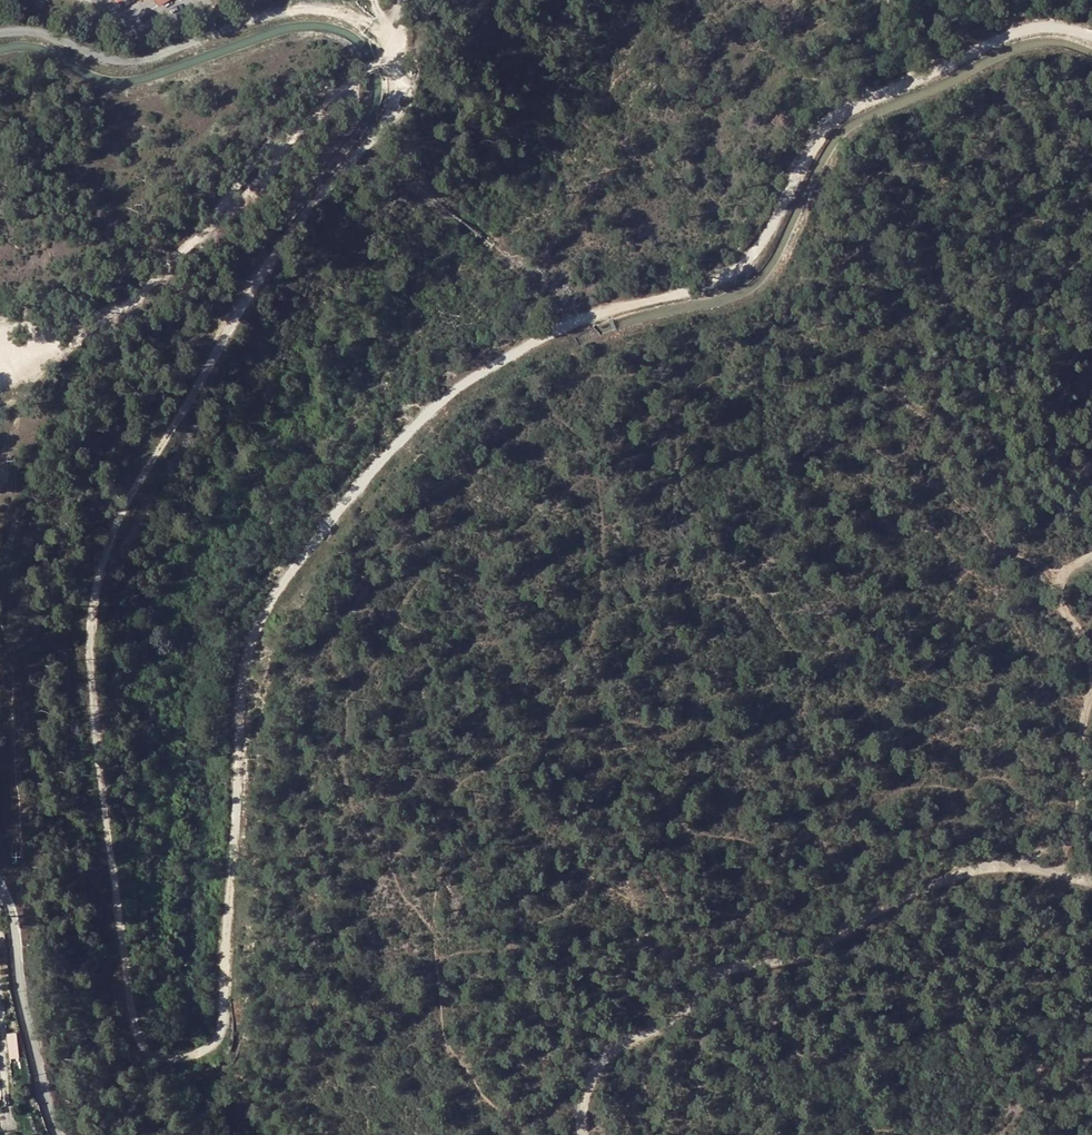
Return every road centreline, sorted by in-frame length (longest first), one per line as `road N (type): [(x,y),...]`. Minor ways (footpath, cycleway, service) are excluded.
road 1 (track): [(584,1134),(582,1109),(612,1053),(672,1023),(731,967),(808,957),(884,907),(969,868),(1023,866),(1091,883)]
road 2 (unclassified): [(0,892),(59,1134)]

